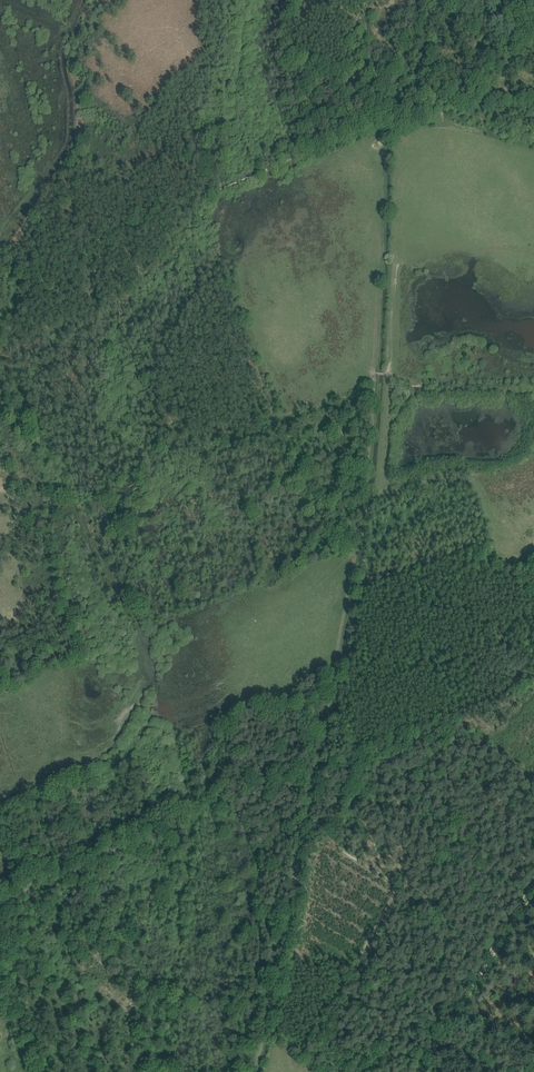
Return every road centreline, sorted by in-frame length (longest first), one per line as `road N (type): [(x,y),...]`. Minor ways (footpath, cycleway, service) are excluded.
road 1 (track): [(533,886),(418,1071)]

